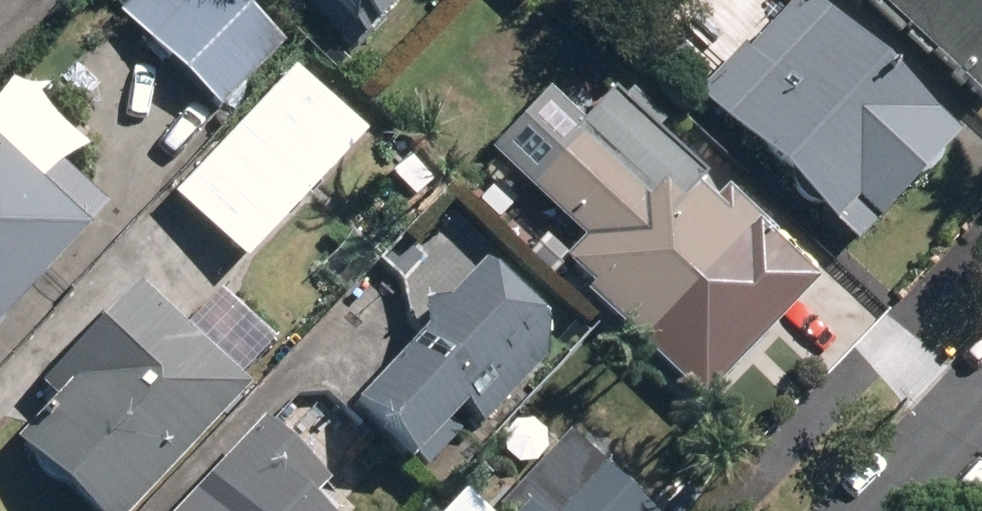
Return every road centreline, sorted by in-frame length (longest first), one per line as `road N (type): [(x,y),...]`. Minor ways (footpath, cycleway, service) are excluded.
road 1 (residential): [(981,402),(880,510)]

